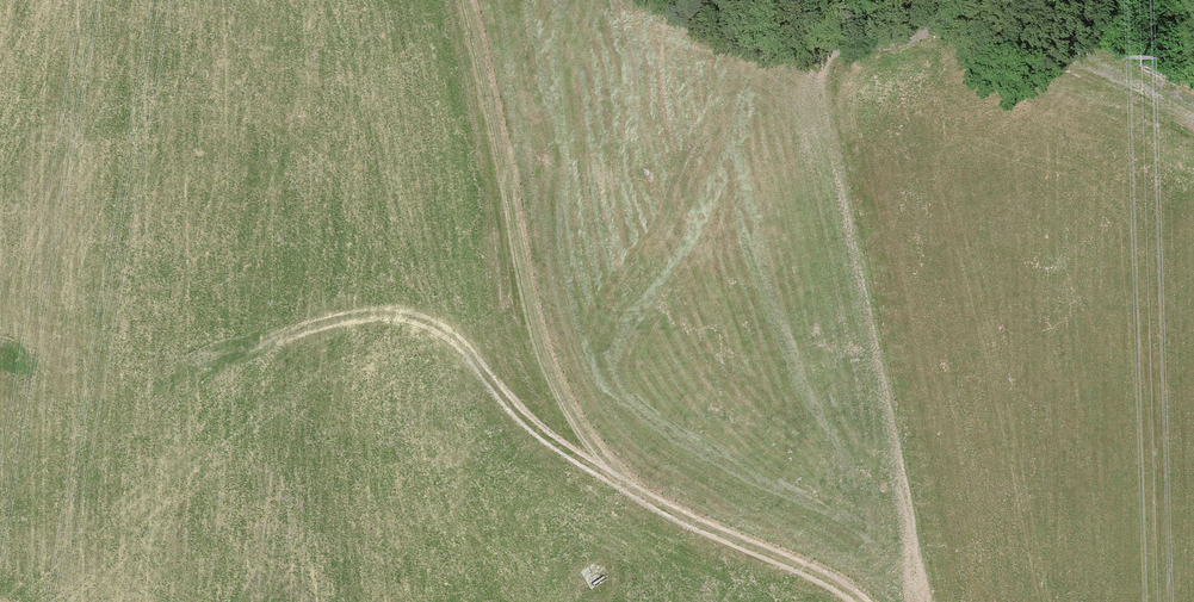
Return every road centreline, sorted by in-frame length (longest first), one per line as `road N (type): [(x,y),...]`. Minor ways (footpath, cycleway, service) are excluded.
road 1 (track): [(246,365),(331,321),(401,316),(461,346),(550,444),(631,492),(863,601)]
road 2 (track): [(465,0),(532,316),(577,428),(631,492)]
road 3 (track): [(1193,117),(1001,27),(965,18),(858,45)]

